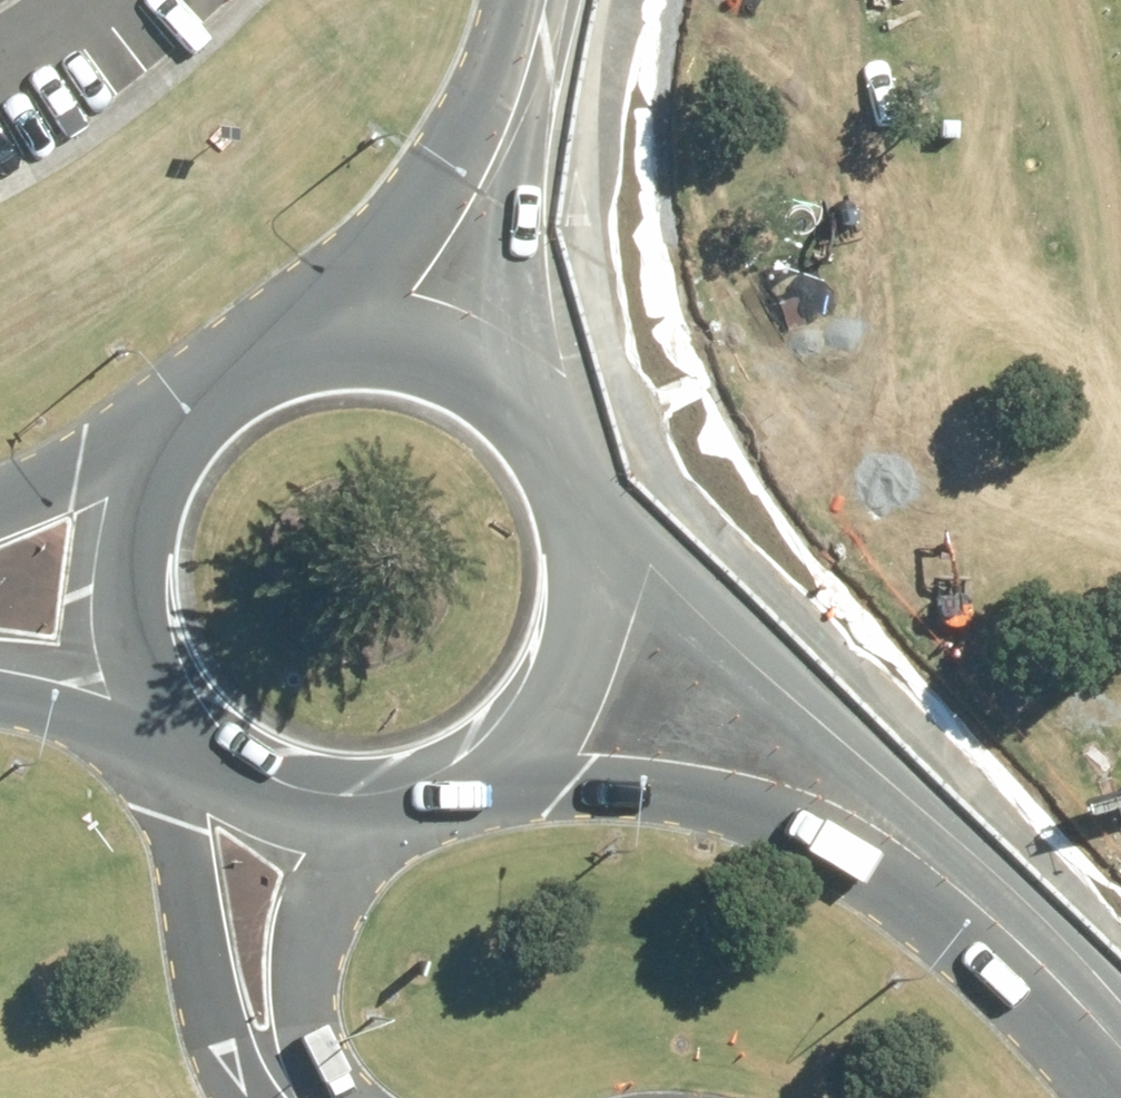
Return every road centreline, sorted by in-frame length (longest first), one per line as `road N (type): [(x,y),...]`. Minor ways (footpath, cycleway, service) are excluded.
road 1 (tertiary): [(623,0),(663,259),(705,427),(773,533),(1008,778),(1120,918)]
road 2 (primary): [(1120,1094),(971,936),(832,833),(702,790),(628,779),(555,779),(467,797)]
road 3 (primary): [(593,465),(744,584),(1120,936)]
road 4 (tertiary): [(588,0),(580,145),(590,460)]
road 5 (tertiary): [(247,352),(379,231),(448,147),(537,0)]
road 6 (primary): [(247,352),(322,326),(402,324),(479,348),(544,395),(590,460)]
road 7 (primary): [(593,465),(614,541),(611,620),(583,694),(533,755),(467,797)]
road 8 (primary): [(467,797),(390,817),(310,811),(236,781),(169,721)]
road 9 (primary): [(169,721),(130,645),(118,560),(123,517),(156,438)]
road 10 (primary): [(169,721),(0,688)]
road 11 (primary): [(0,500),(156,438)]
road 12 (primary): [(156,438),(212,376),(247,352)]

